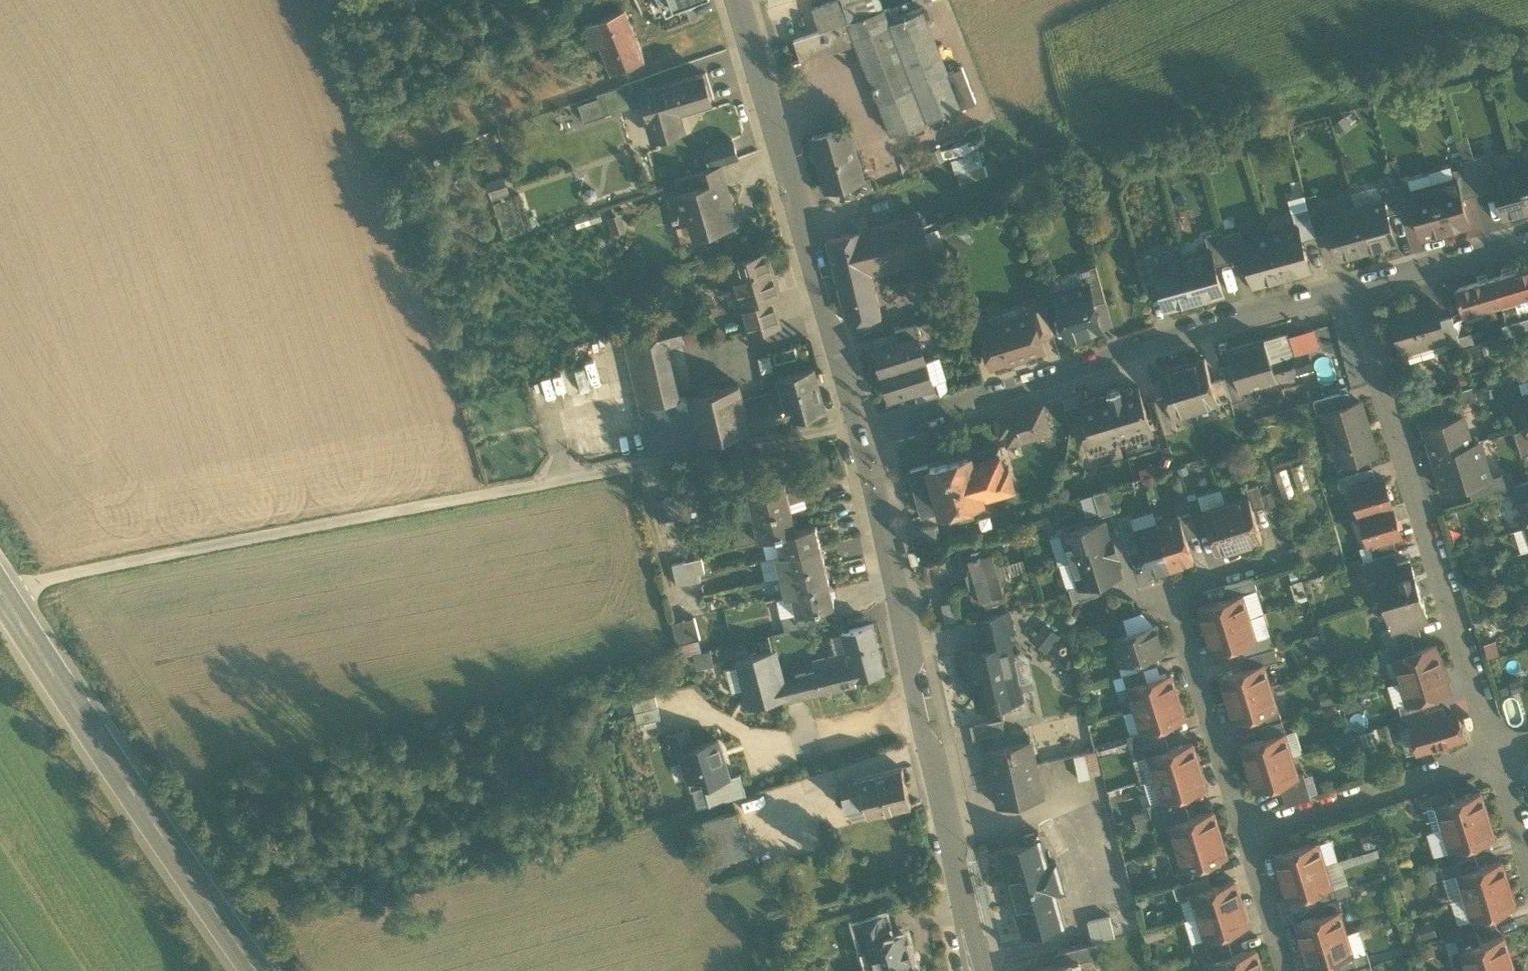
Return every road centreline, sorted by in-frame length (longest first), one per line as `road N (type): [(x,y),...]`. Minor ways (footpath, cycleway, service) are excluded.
road 1 (residential): [(0,587),(861,427)]
road 2 (tertiary): [(981,970),(861,427)]
road 3 (residential): [(861,427),(1350,285)]
road 4 (residential): [(1350,285),(1496,752)]
road 5 (primary): [(0,594),(256,970)]
road 6 (tertiary): [(861,427),(735,0)]
road 7 (residential): [(1249,836),(1171,590),(1276,556)]
road 8 (residential): [(1496,752),(1249,836)]
road 9 (residential): [(1350,285),(1527,238)]
road 10 (residential): [(1291,970),(1249,836)]

